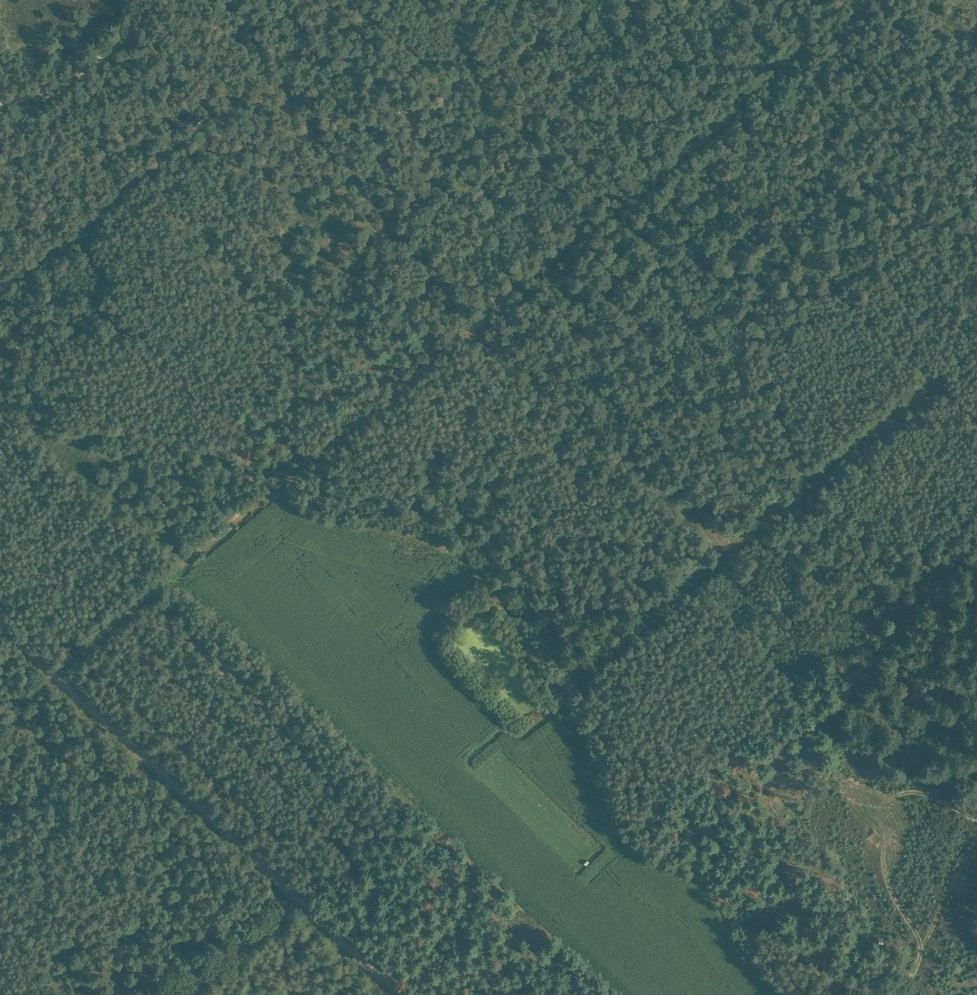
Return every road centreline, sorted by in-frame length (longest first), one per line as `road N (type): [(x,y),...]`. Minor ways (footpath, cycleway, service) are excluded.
road 1 (track): [(825,27),(469,313),(0,716)]
road 2 (track): [(297,901),(0,633)]
road 3 (track): [(176,994),(128,932),(95,851),(31,824),(0,826)]
road 4 (track): [(976,825),(900,994)]
road 5 (track): [(297,901),(187,994)]
road 6 (track): [(154,0),(42,90)]
road 7 (track): [(399,994),(297,901)]

